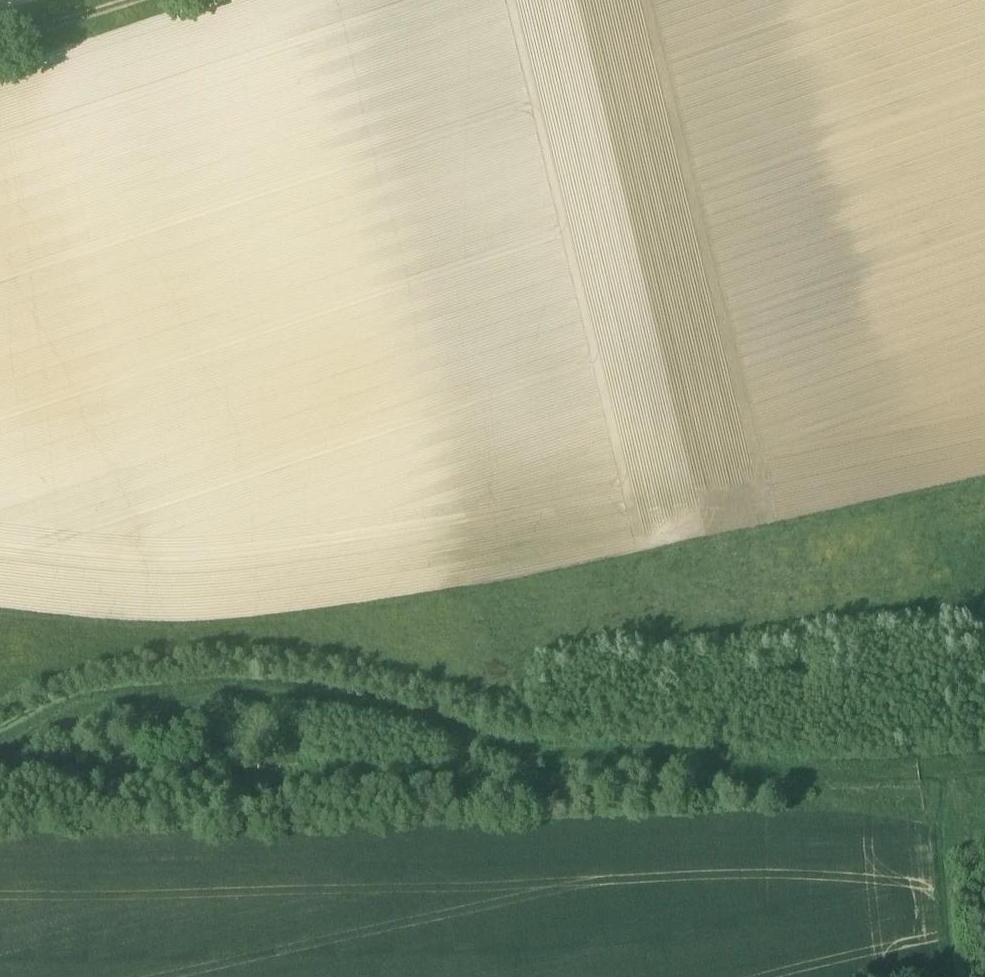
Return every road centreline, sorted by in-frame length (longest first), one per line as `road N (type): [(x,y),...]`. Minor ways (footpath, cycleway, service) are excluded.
road 1 (track): [(166,0),(0,55)]
road 2 (track): [(960,976),(947,840)]

